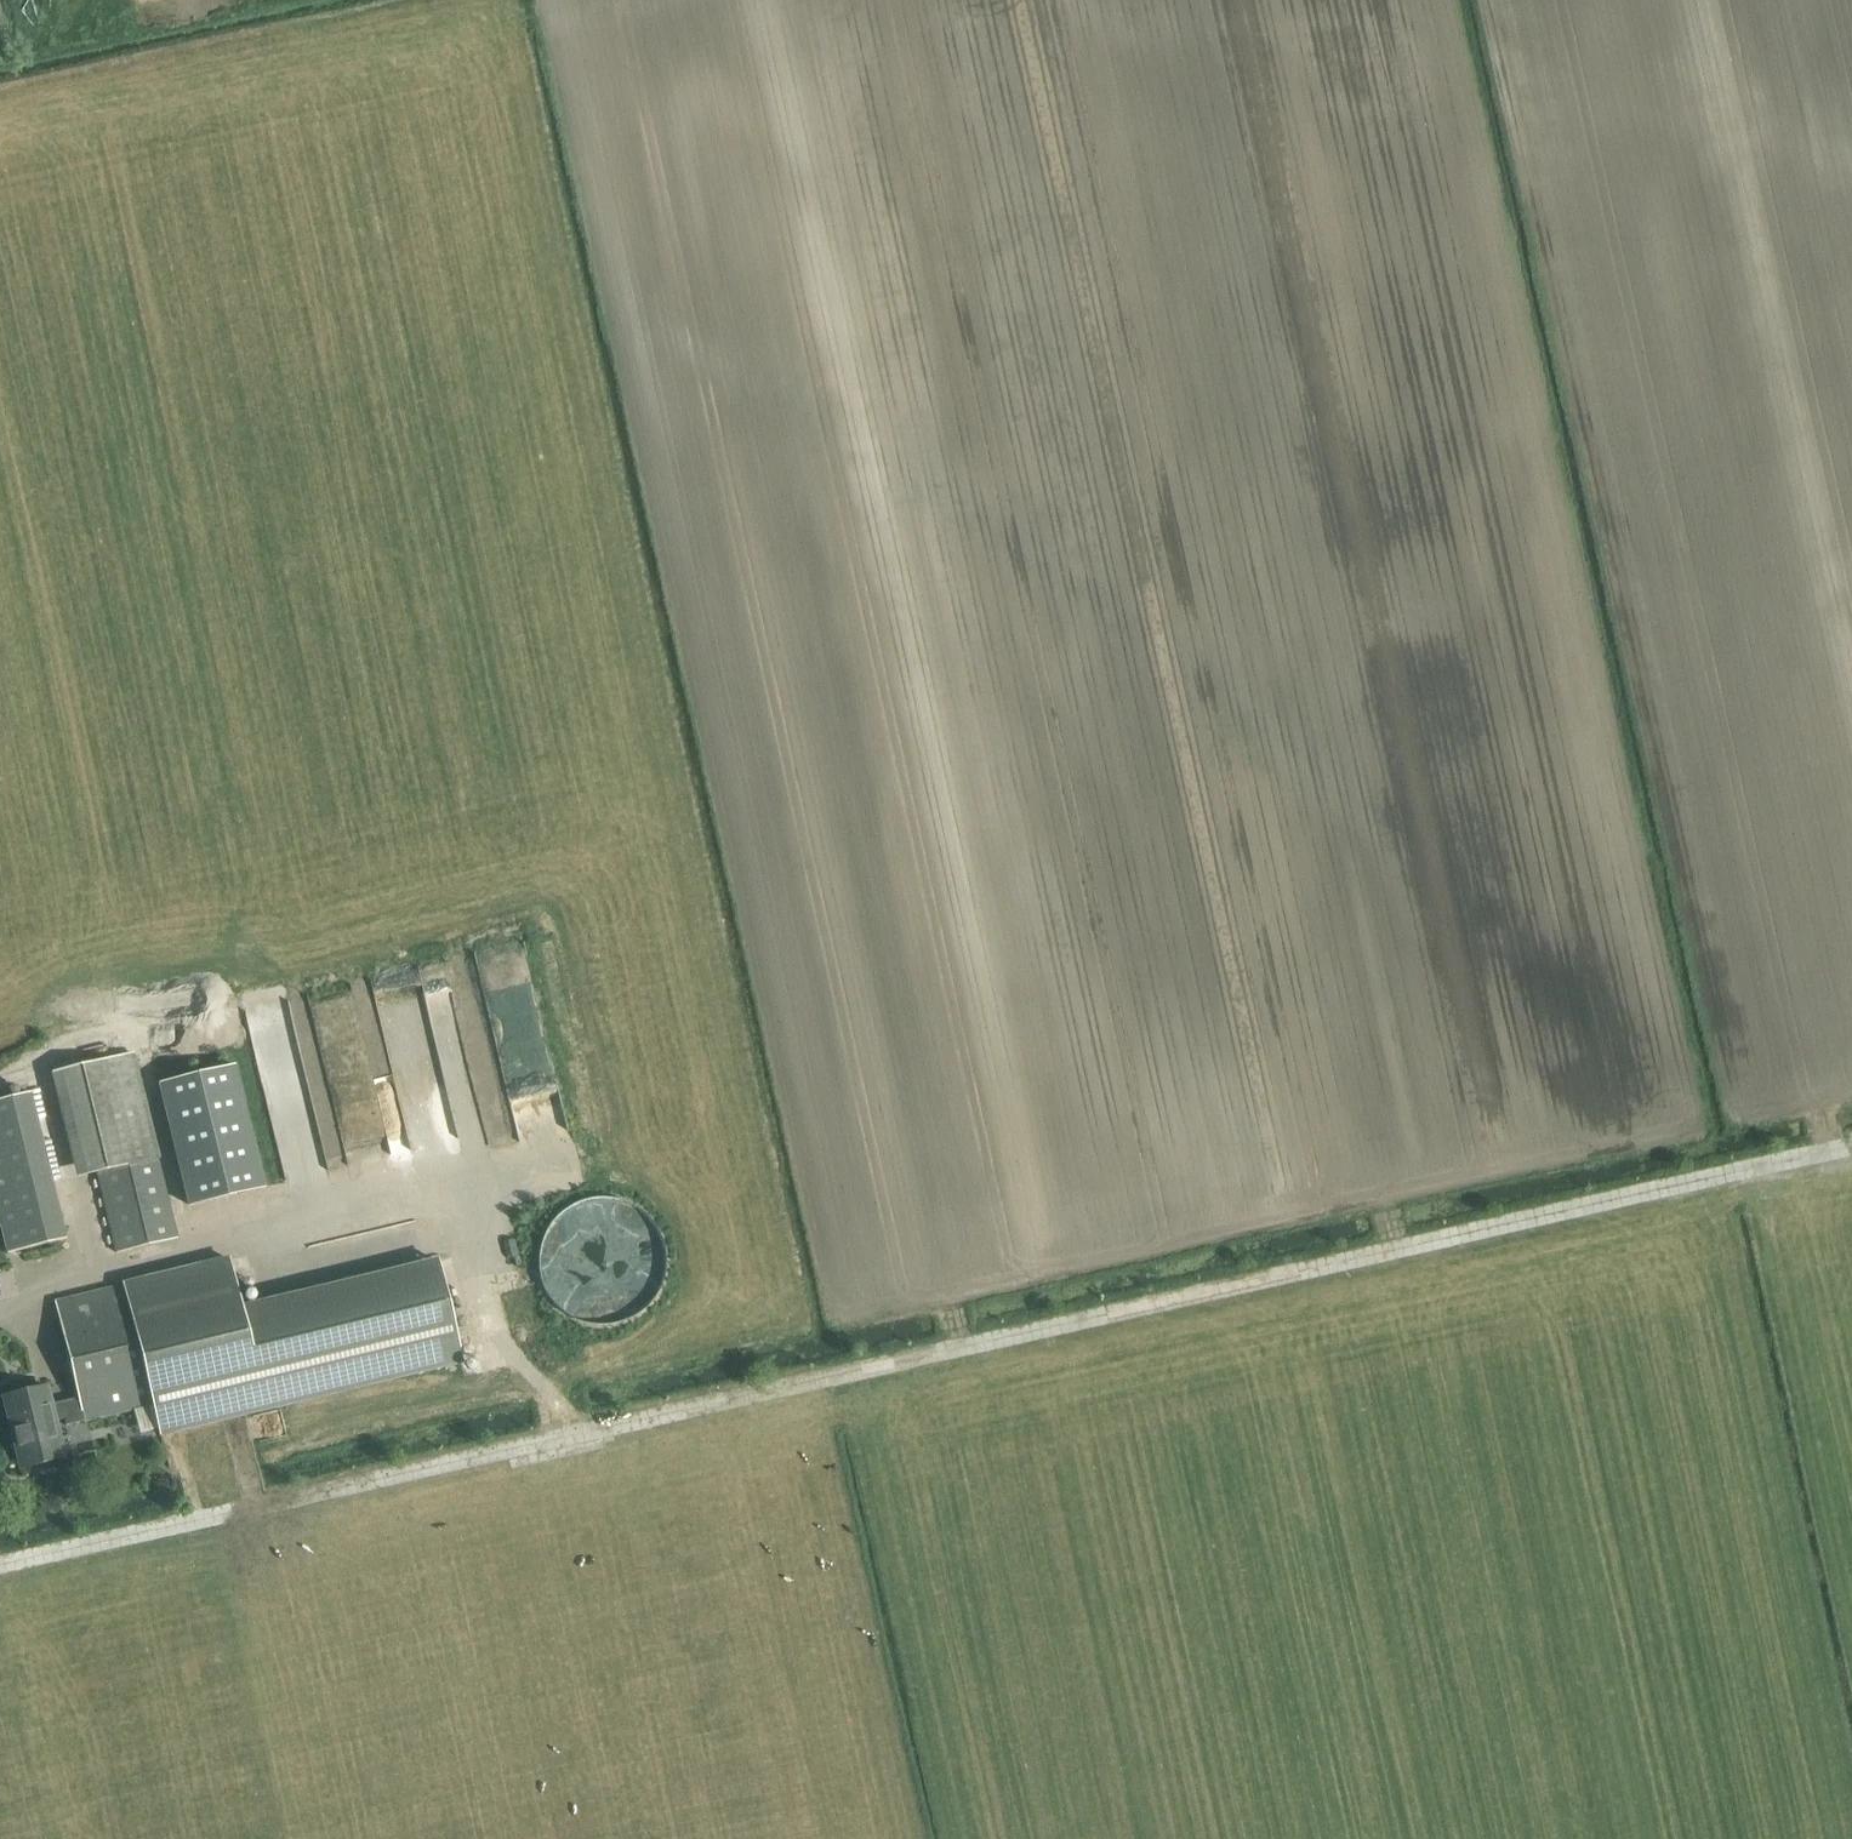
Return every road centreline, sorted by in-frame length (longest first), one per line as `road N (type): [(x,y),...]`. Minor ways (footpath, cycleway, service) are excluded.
road 1 (unclassified): [(1842,1147),(0,1562)]

